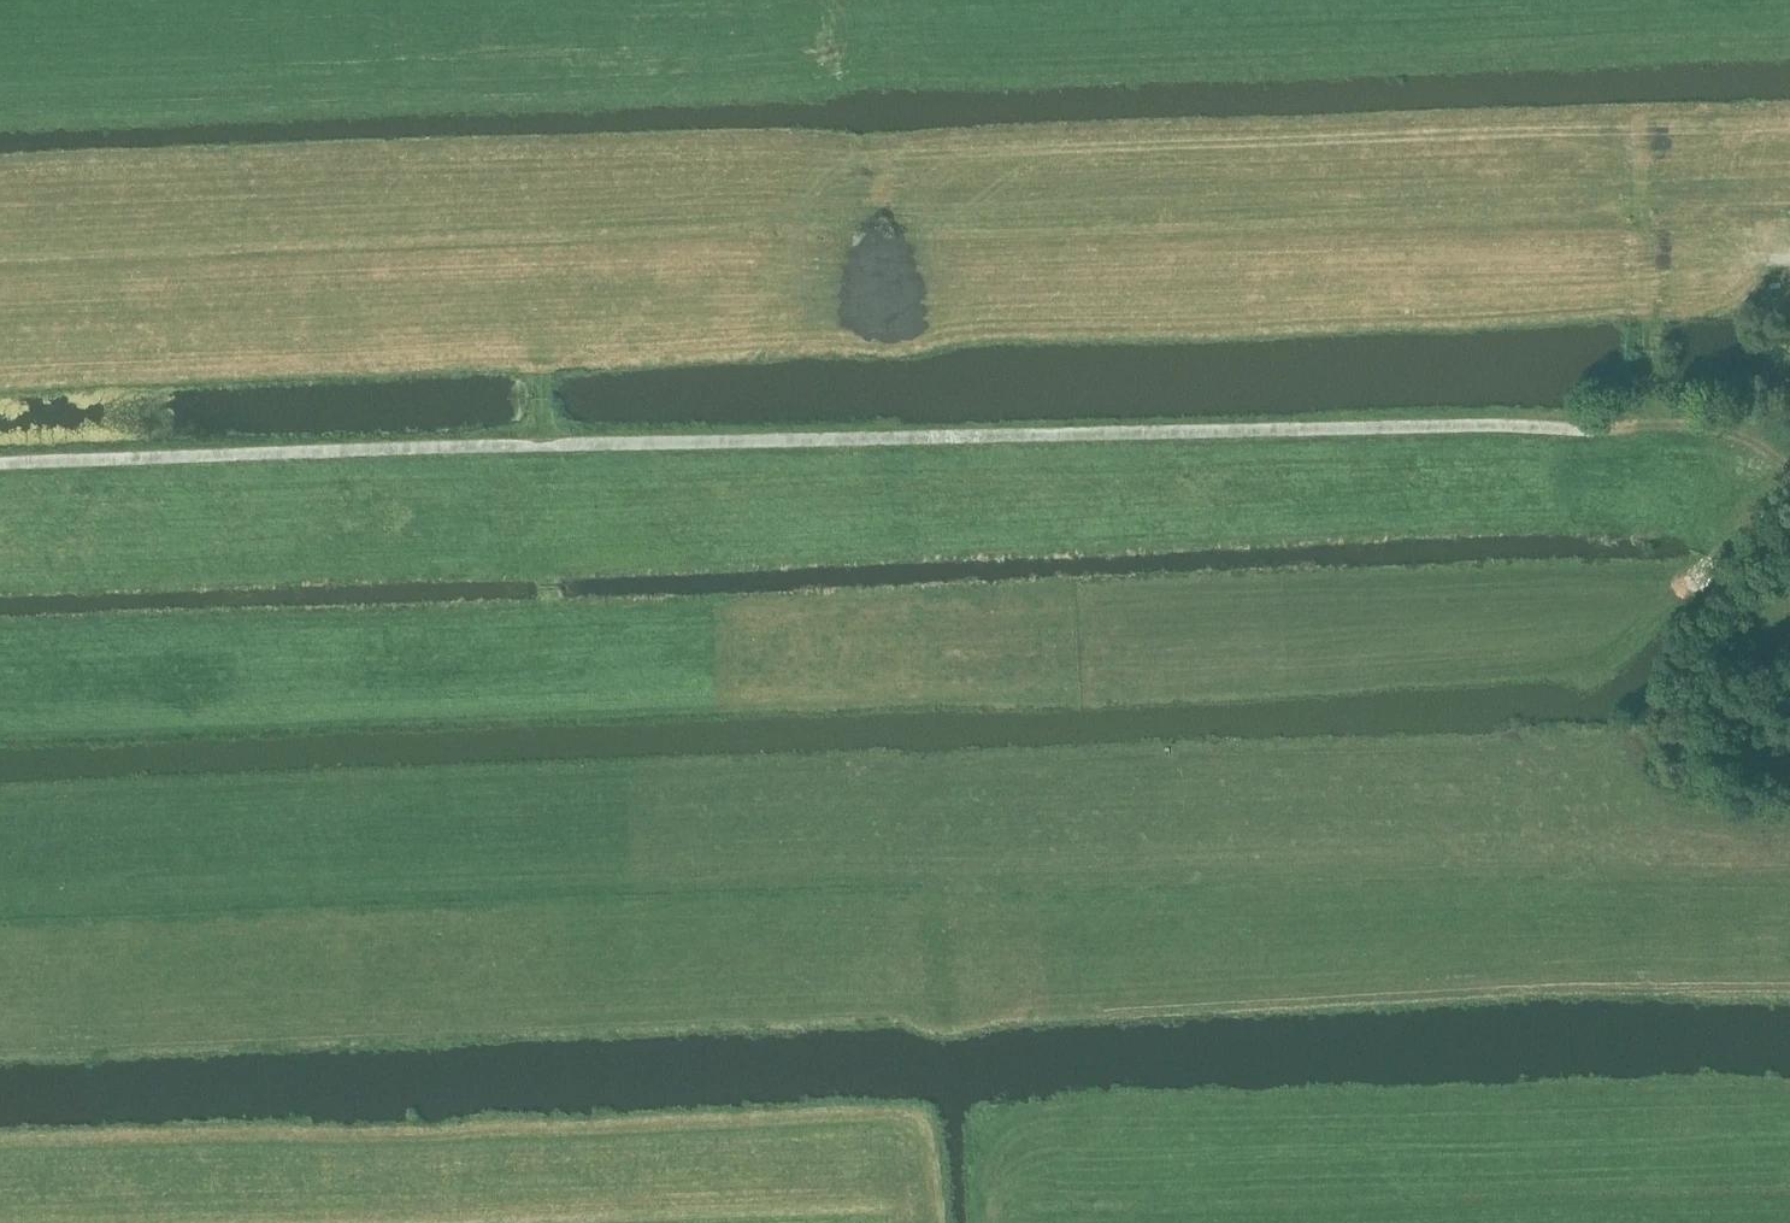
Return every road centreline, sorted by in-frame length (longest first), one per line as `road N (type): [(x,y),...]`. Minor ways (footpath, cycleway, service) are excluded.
road 1 (track): [(1789,468),(1733,438),(1673,427),(1446,424),(0,467)]

